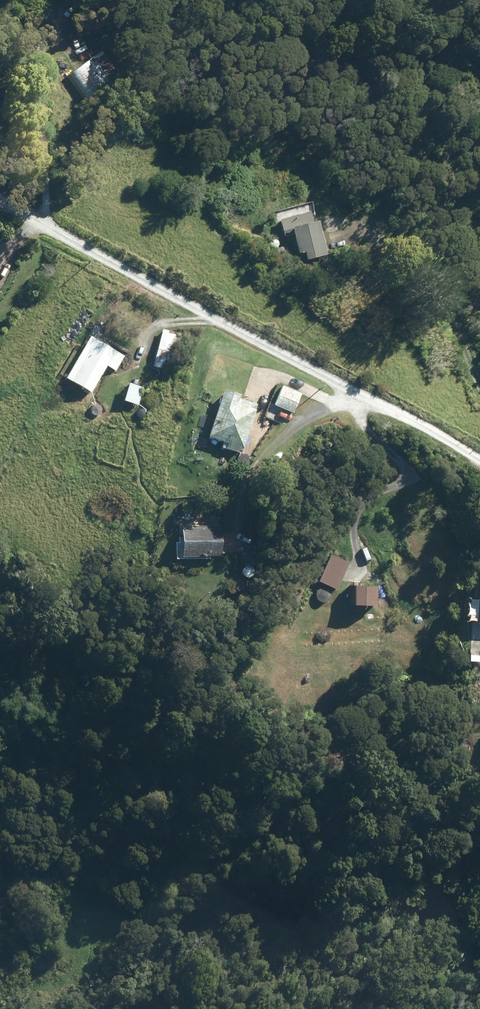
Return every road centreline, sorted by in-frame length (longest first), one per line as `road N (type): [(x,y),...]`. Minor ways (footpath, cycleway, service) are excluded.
road 1 (residential): [(0,201),(479,459)]

